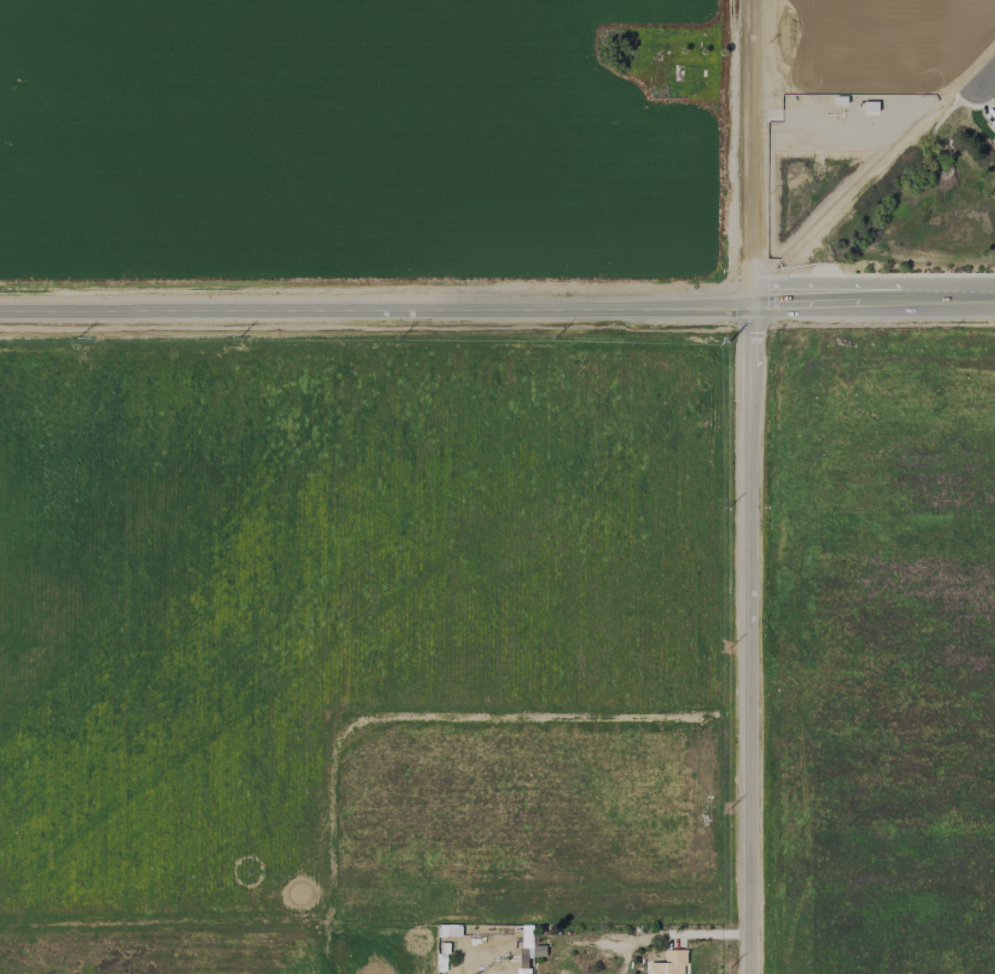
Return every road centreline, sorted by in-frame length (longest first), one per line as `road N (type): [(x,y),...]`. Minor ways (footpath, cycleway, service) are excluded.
road 1 (secondary): [(994,302),(0,313)]
road 2 (residential): [(749,973),(754,0)]

